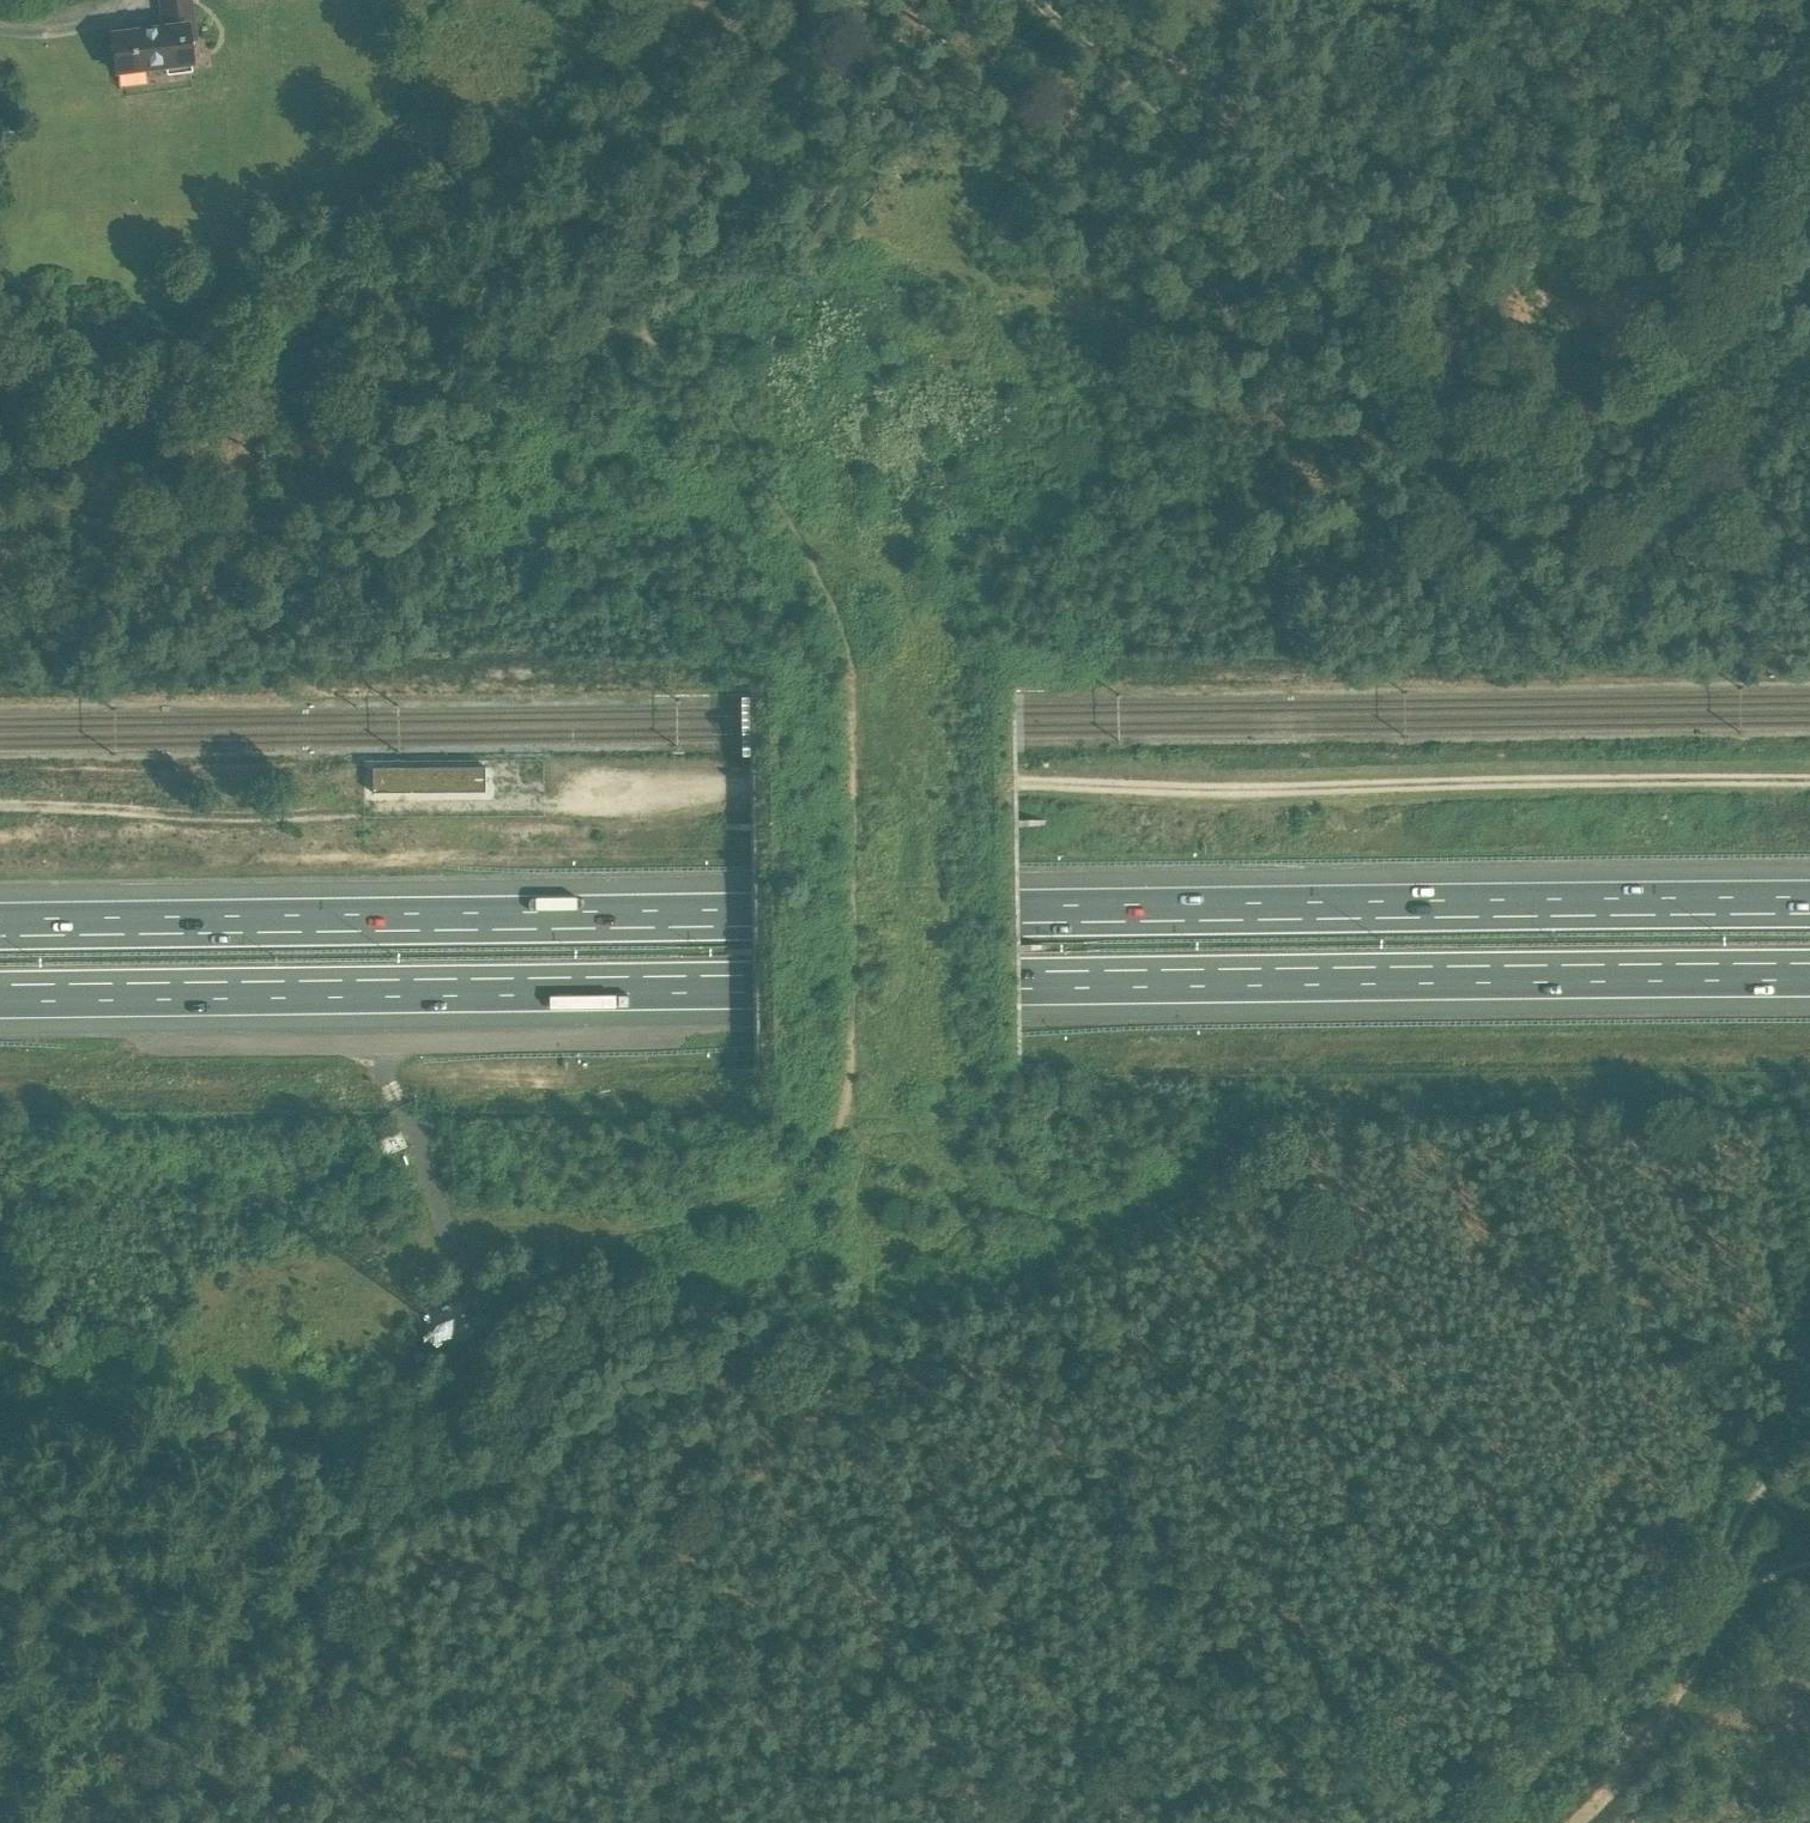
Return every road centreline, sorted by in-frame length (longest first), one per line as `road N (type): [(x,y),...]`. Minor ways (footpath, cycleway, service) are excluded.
road 1 (track): [(1809,781),(1022,780),(220,818),(0,802)]
road 2 (motorway): [(1809,906),(0,926)]
road 3 (motorway): [(0,992),(1809,974)]
road 4 (track): [(1043,0),(1202,140),(1419,371)]
road 5 (track): [(1419,371),(1809,363)]
road 6 (track): [(1586,1822),(1656,1748),(1795,1535),(1809,1530)]

